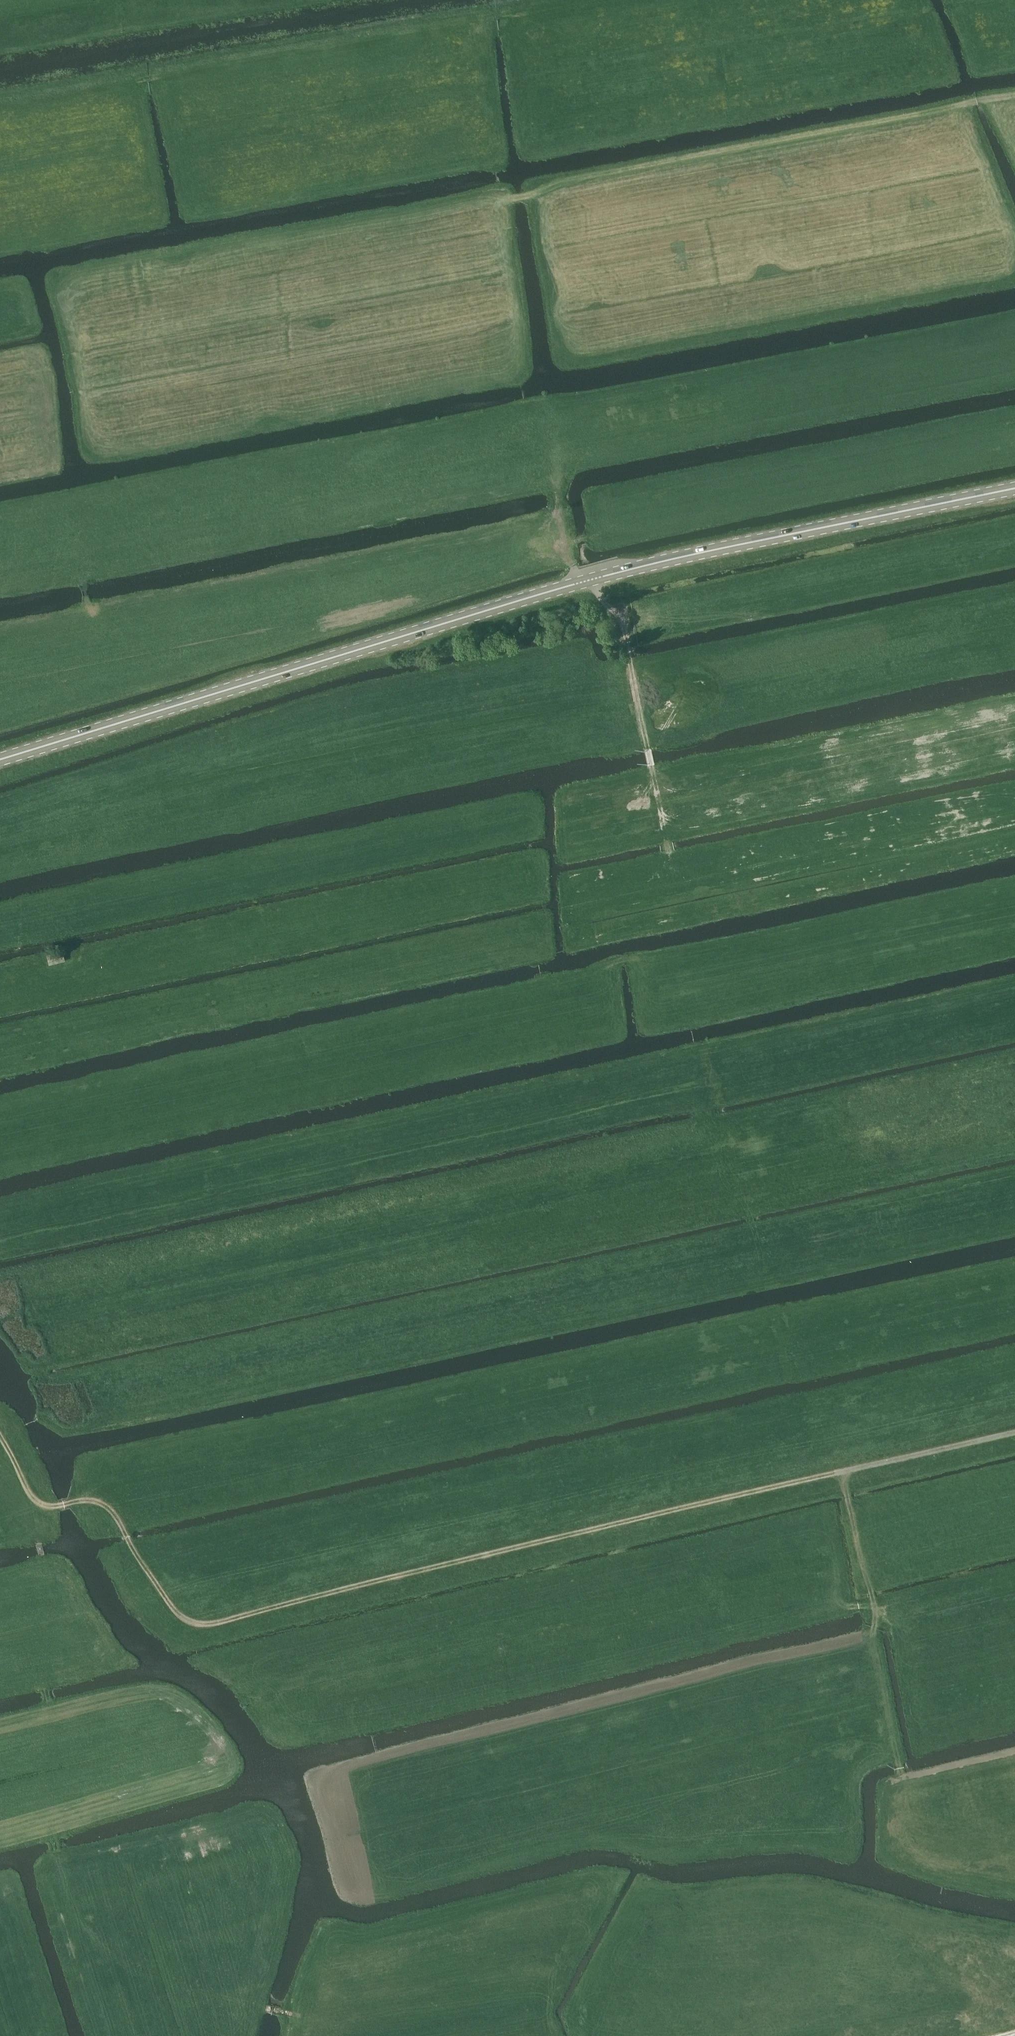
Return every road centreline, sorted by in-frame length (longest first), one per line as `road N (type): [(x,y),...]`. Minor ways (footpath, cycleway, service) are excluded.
road 1 (secondary): [(0,759),(581,583),(1014,492)]
road 2 (track): [(57,1505),(89,1501),(113,1513),(175,1611),(206,1624),(1014,1430)]
road 3 (track): [(293,2035),(296,2016),(121,1962),(75,1911),(44,1822),(51,1704),(39,1505)]
road 4 (track): [(503,200),(1014,95)]
road 5 (track): [(670,868),(624,617),(569,558),(554,481)]
road 6 (track): [(875,1620),(840,1471)]

